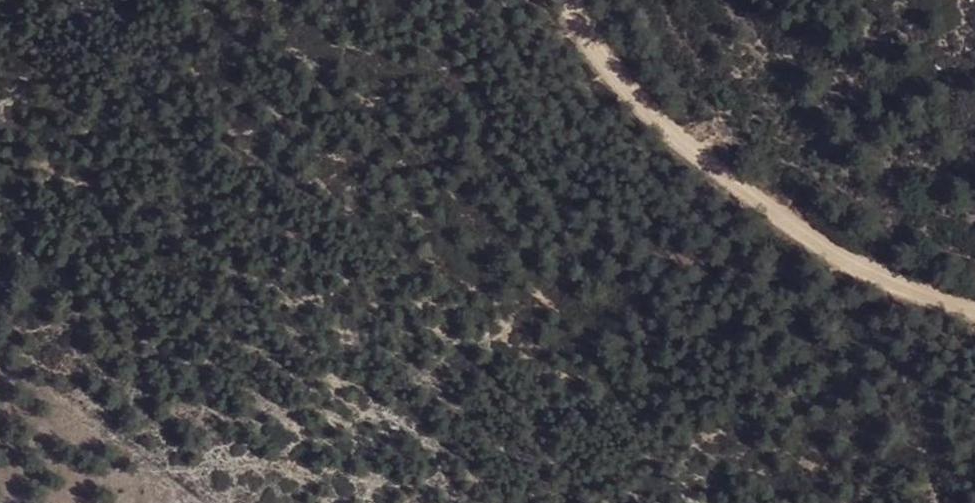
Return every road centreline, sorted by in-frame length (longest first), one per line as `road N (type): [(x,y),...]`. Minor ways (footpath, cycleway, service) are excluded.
road 1 (track): [(545,0),(621,109),(764,223),(924,312),(974,321)]

